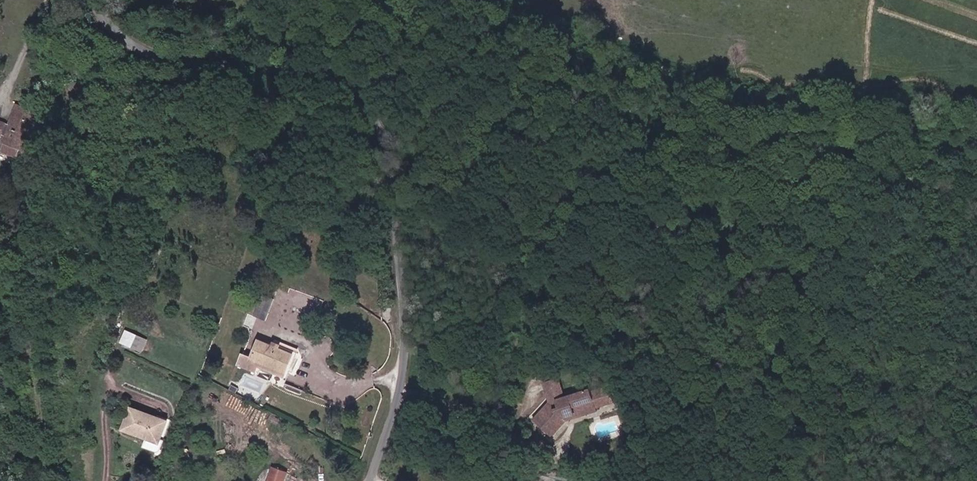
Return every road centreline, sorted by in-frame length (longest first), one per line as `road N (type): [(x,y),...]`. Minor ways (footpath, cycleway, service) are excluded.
road 1 (unclassified): [(91,0),(156,55),(346,77),(389,123),(404,336),(400,392),(370,480)]

